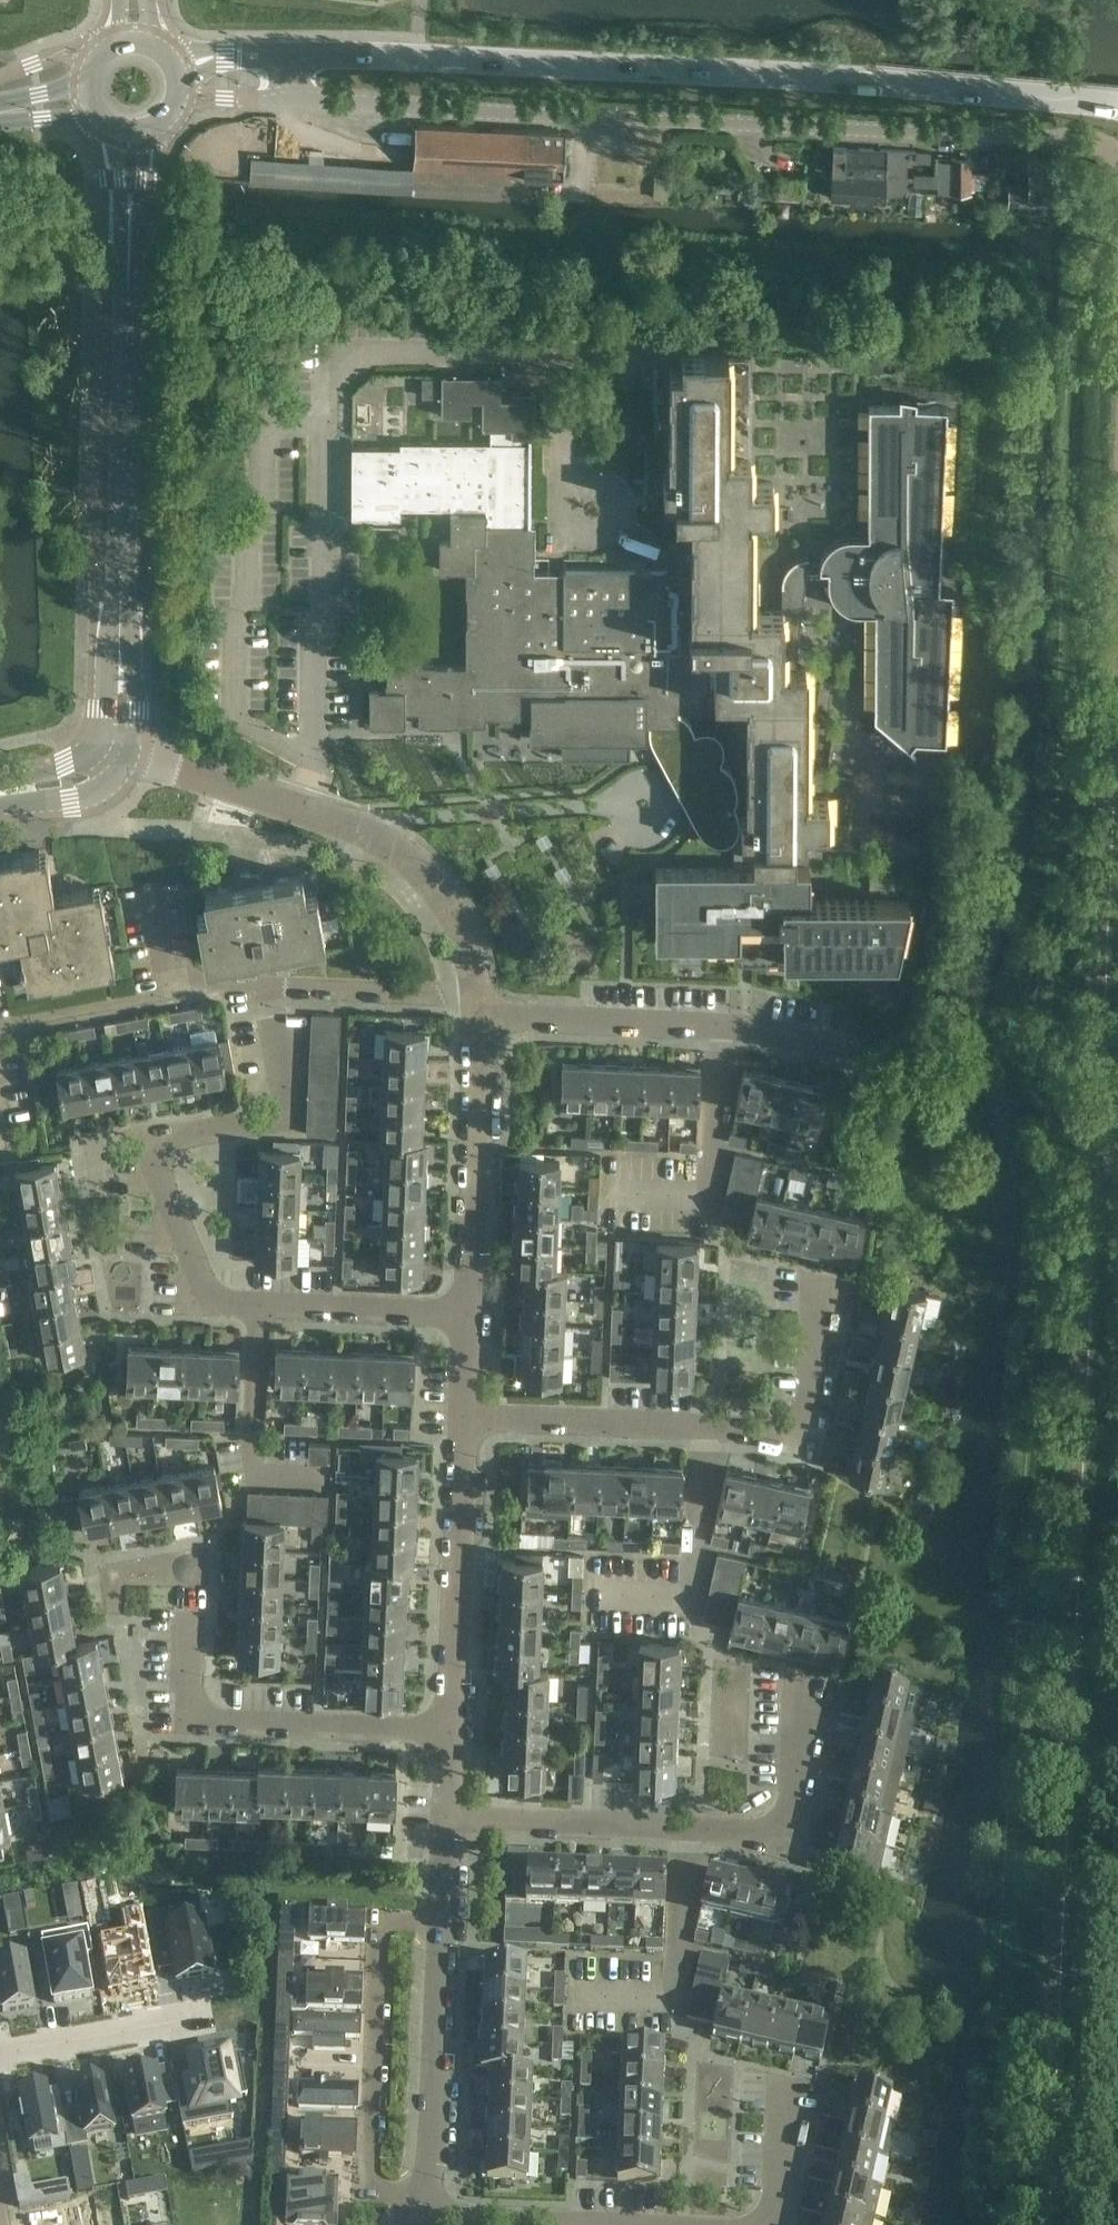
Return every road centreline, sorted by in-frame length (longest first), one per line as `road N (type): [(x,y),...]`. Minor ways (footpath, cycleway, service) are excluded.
road 1 (tertiary): [(287,56),(533,61),(939,87),(1117,112)]
road 2 (residential): [(1068,140),(291,100),(287,56)]
road 3 (residential): [(468,1314),(204,1306),(146,1139),(289,1118),(266,983)]
road 4 (tertiary): [(121,756),(130,132)]
road 5 (residential): [(477,990),(451,907),(422,871),(369,836),(121,756)]
road 6 (residential): [(441,1922),(379,1922),(364,2185),(420,2200)]
road 7 (residential): [(450,1731),(184,1719),(188,1626)]
road 8 (residential): [(450,1731),(463,1416)]
road 9 (residential): [(468,1314),(477,1018)]
road 10 (residential): [(420,2200),(431,2160),(441,1922)]
road 11 (residential): [(0,1027),(266,983)]
road 12 (residential): [(447,1820),(700,1831)]
road 13 (residential): [(712,1430),(800,1438),(834,1277)]
road 14 (residential): [(463,1416),(712,1430)]
road 15 (residential): [(477,1018),(723,1027)]
road 16 (residential): [(700,1831),(784,1832),(821,1679)]
road 17 (residential): [(0,2055),(216,2014)]
road 18 (residential): [(266,983),(477,990)]
road 19 (residential): [(417,2213),(619,2224)]
road 20 (residential): [(705,1199),(723,1027)]
road 21 (residential): [(664,1999),(700,1831)]
road 22 (residential): [(686,1599),(712,1430)]
road 23 (residential): [(767,2224),(795,2077)]
road 24 (residential): [(723,1027),(866,1058)]
road 25 (tertiary): [(0,799),(105,776),(121,756)]

